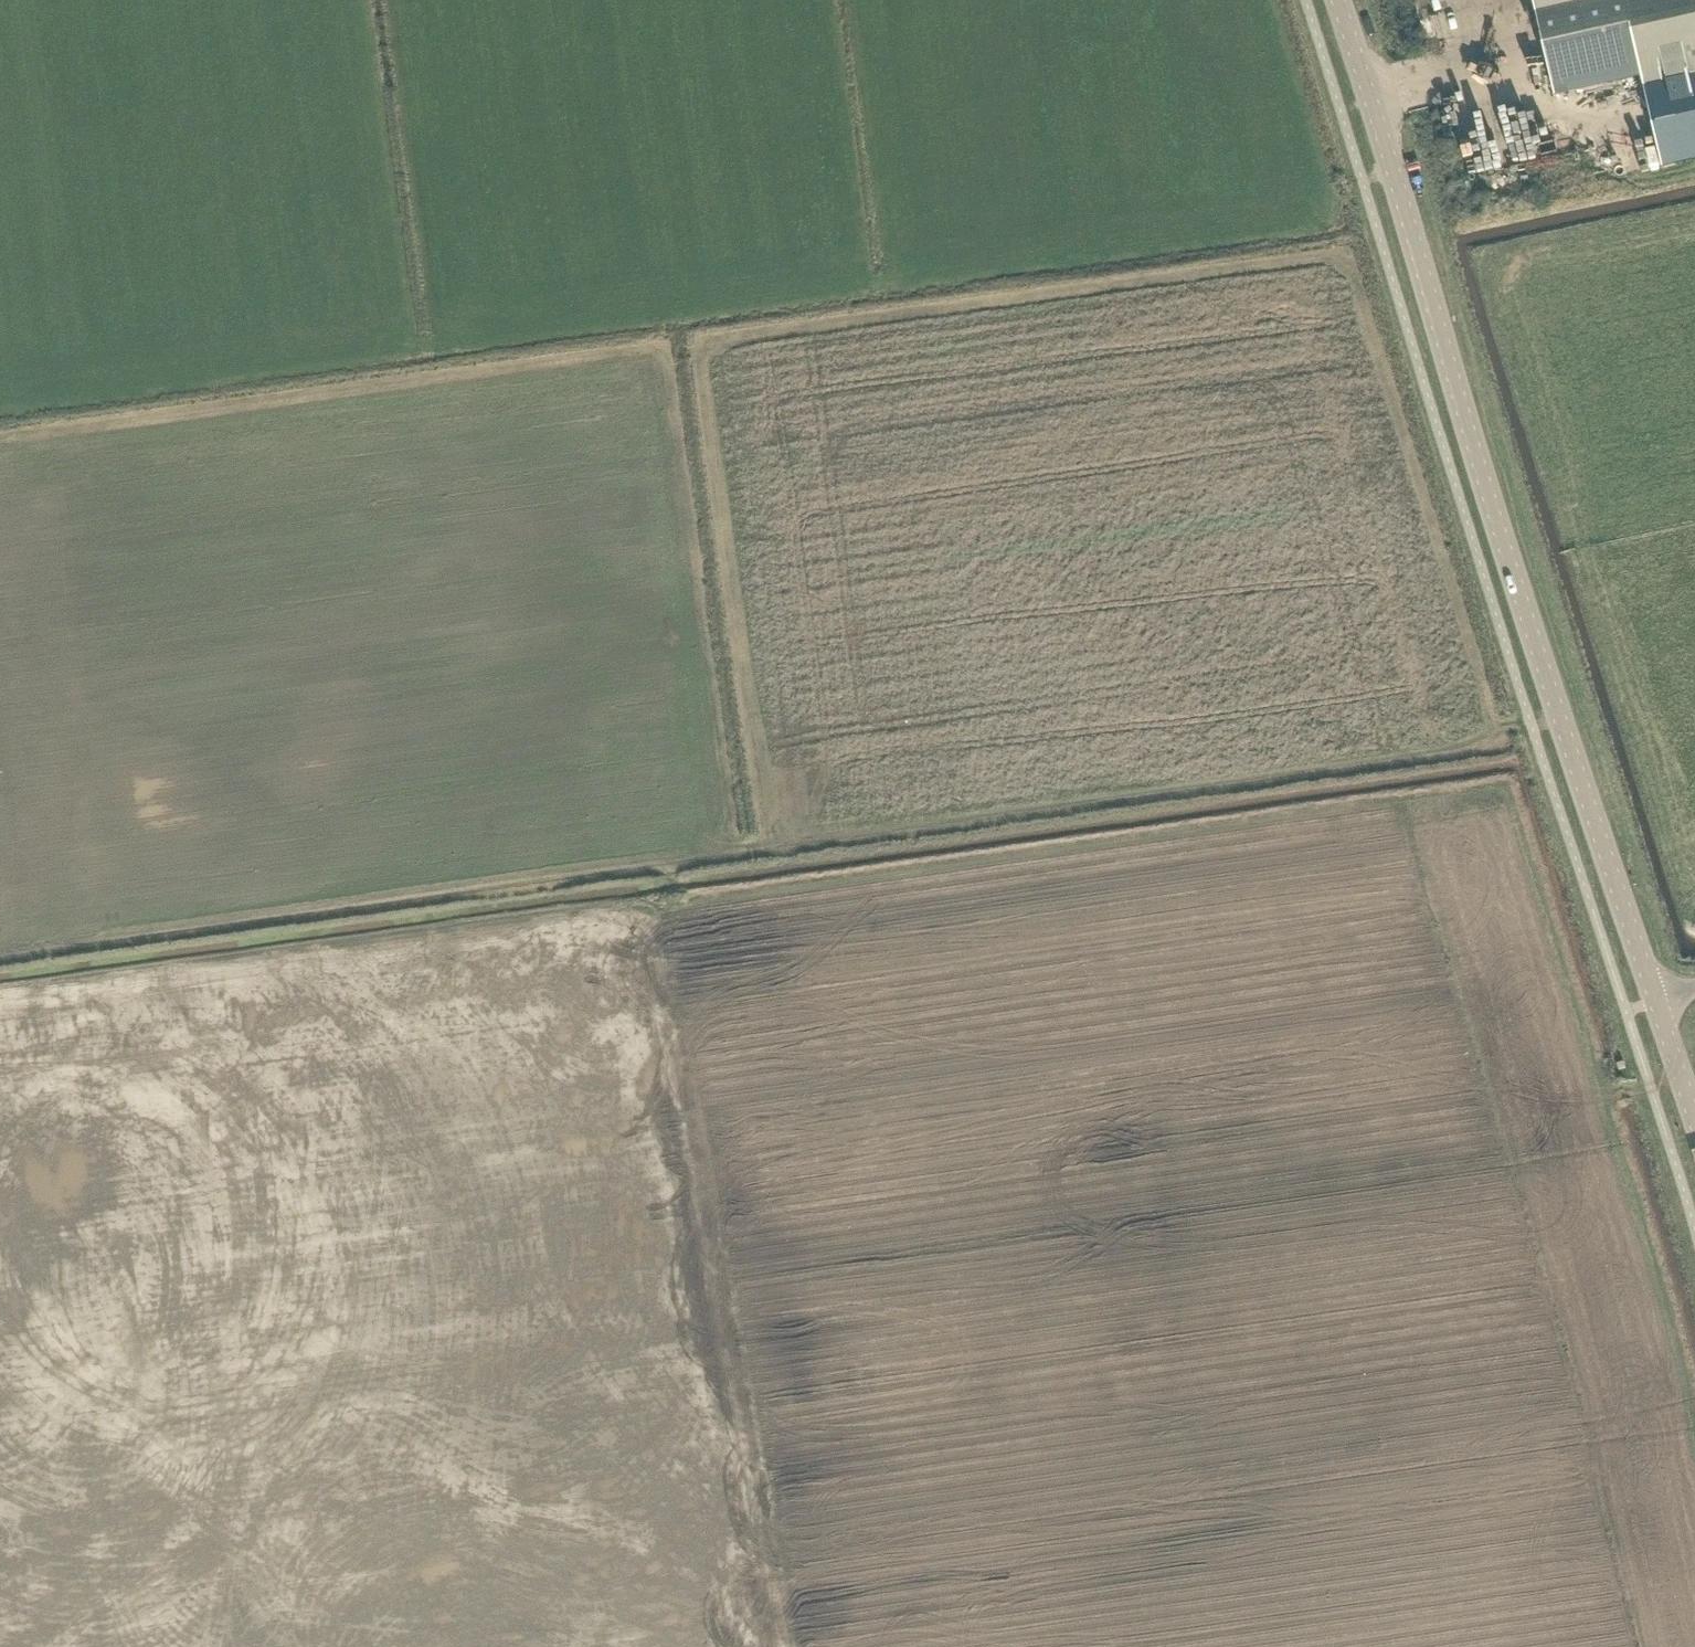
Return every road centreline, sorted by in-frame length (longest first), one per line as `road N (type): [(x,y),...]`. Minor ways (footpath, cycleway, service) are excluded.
road 1 (tertiary): [(1658,1002),(1339,0)]

